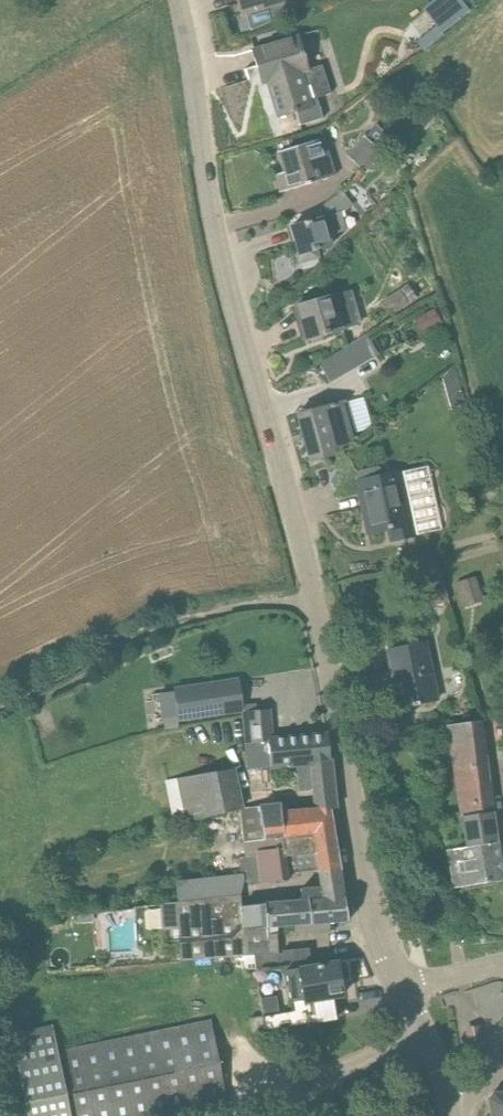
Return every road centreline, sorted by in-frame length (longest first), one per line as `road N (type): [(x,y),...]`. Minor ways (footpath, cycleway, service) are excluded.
road 1 (tertiary): [(402,990),(372,911),(308,574),(218,245),(177,0)]
road 2 (track): [(0,704),(160,625),(314,601)]

